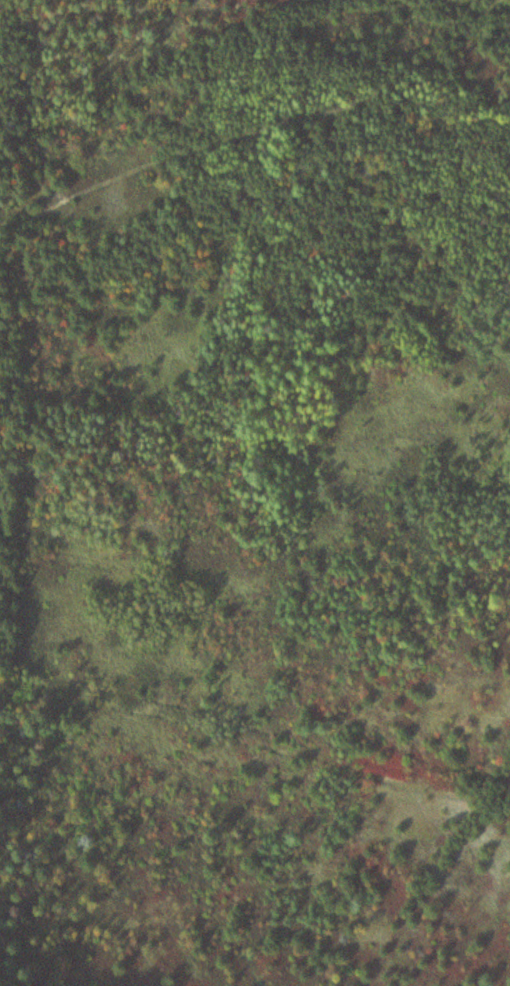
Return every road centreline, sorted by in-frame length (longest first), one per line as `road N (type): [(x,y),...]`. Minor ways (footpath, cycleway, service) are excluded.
road 1 (track): [(490,0),(362,97),(134,163),(0,227)]

